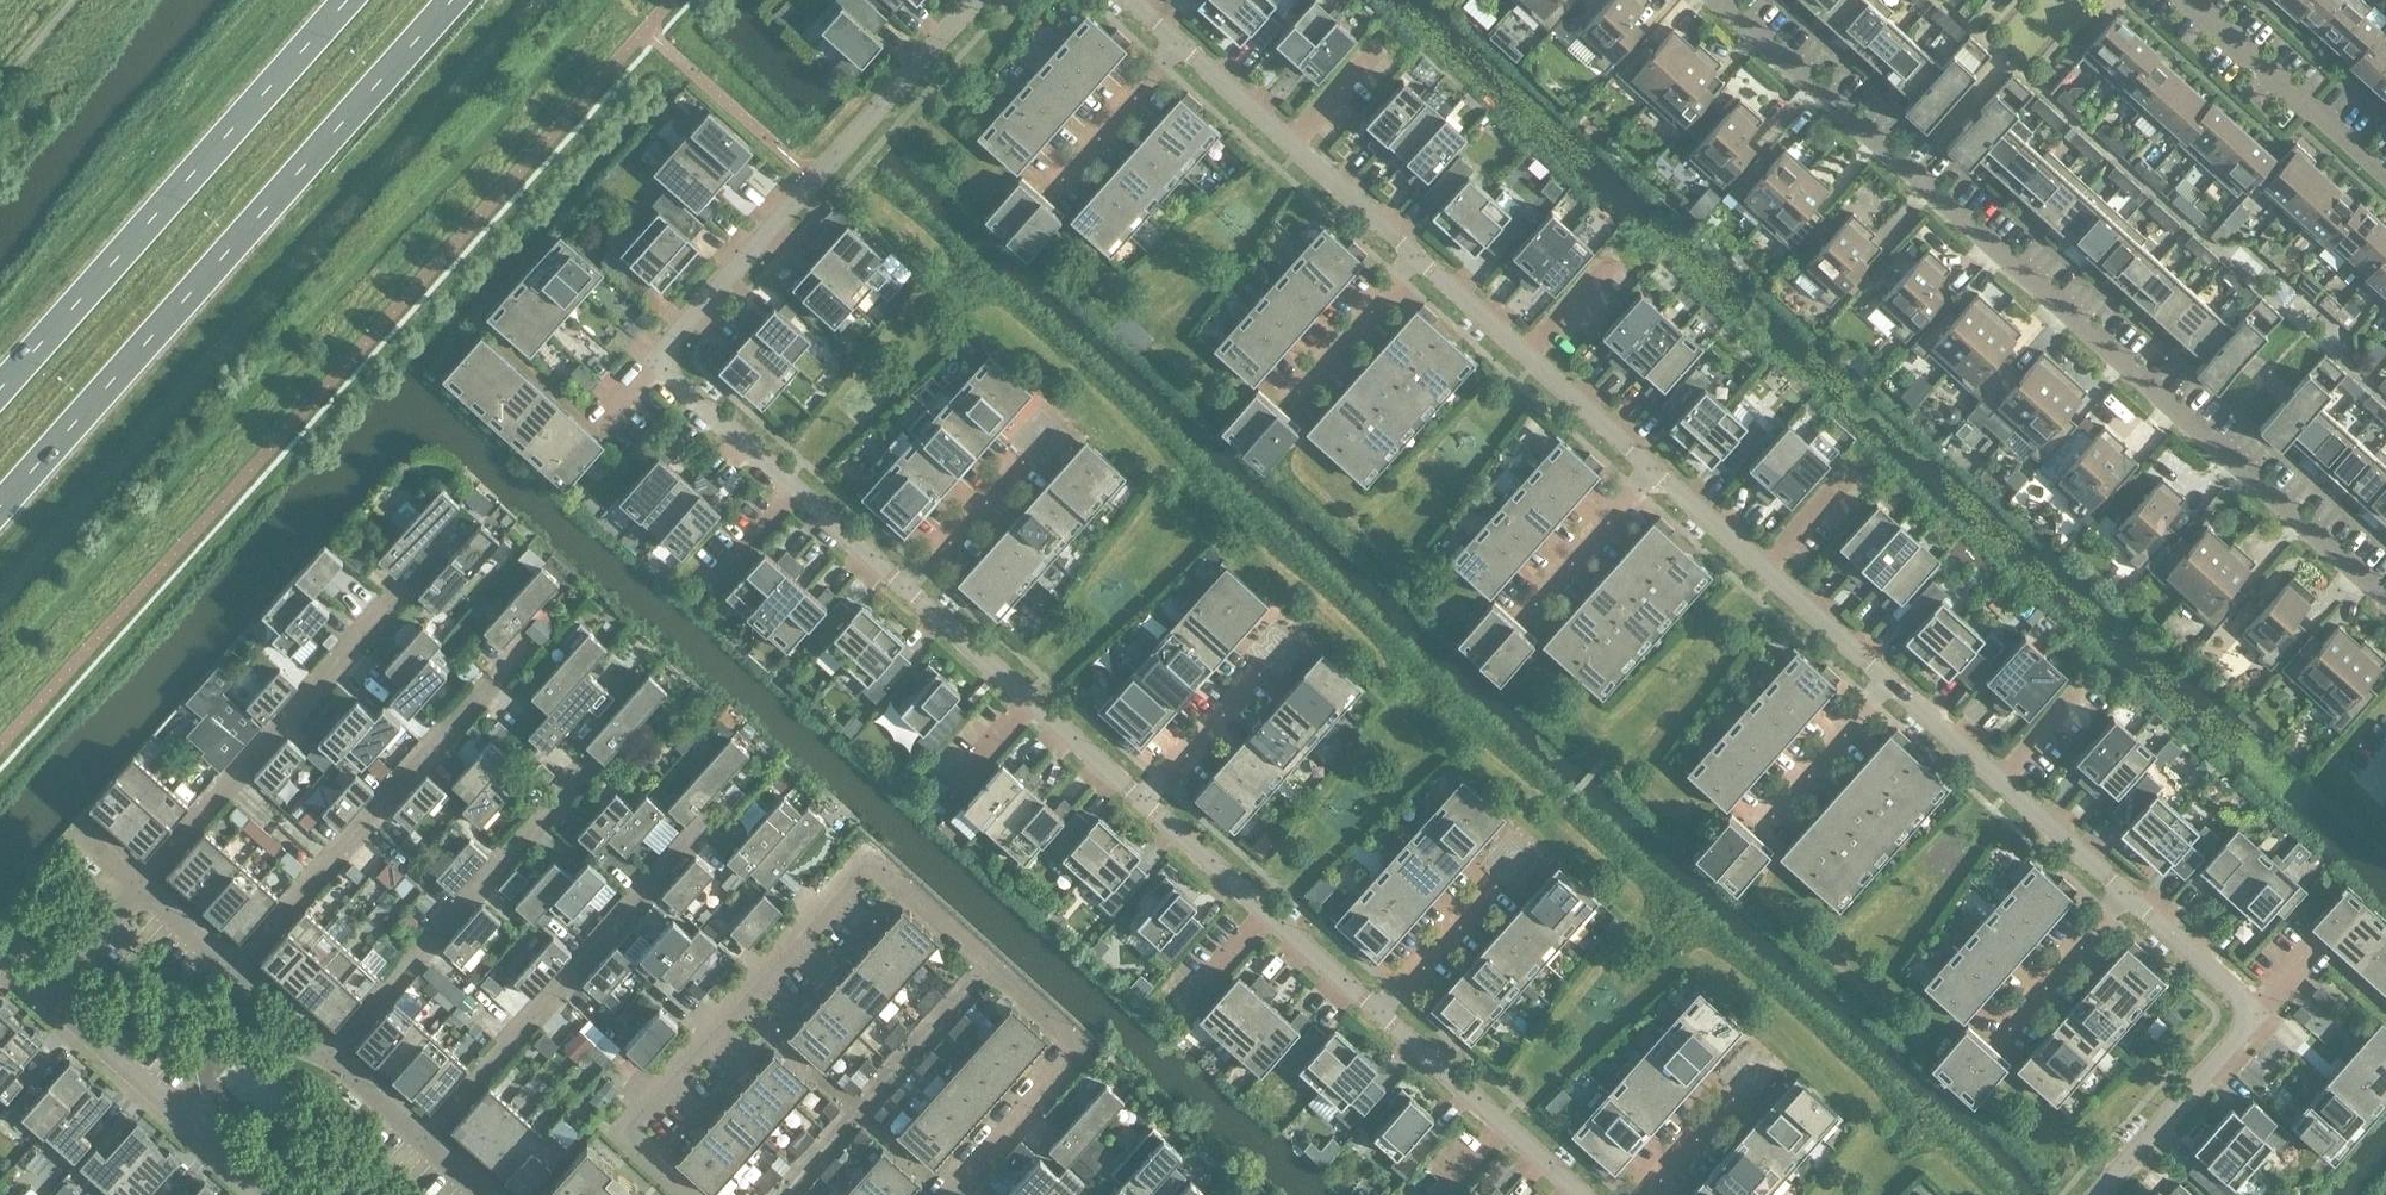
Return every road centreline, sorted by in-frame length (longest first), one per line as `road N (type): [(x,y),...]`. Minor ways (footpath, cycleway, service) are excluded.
road 1 (residential): [(951,1194),(1083,1047),(867,864),(620,1137),(686,1194)]
road 2 (residential): [(2385,588),(1722,0)]
road 3 (residential): [(903,581),(669,373),(670,345),(982,0)]
road 4 (trunk): [(0,510),(455,0)]
road 5 (trunk): [(351,0),(0,396)]
road 6 (residential): [(420,1140),(702,827)]
road 7 (residential): [(2102,1194),(2248,1032),(2248,1009),(2127,895)]
road 8 (residential): [(322,1061),(591,764)]
road 9 (residential): [(139,887),(402,589)]
road 10 (residential): [(232,971),(492,686)]
road 11 (residential): [(2127,895),(1884,683)]
road 12 (residential): [(1415,258),(1175,44)]
road 13 (residential): [(1140,798),(903,581)]
road 14 (residential): [(1884,683),(1649,469)]
road 15 (residential): [(1649,469),(1415,258)]
road 16 (residential): [(1371,1004),(1140,798)]
road 17 (residential): [(268,1194),(45,997)]
road 18 (residential): [(1582,1194),(1371,1004)]
road 19 (residential): [(2385,174),(2193,0)]
road 20 (residential): [(1994,1041),(2127,895)]
road 21 (residential): [(1048,195),(1175,44)]
road 22 (residential): [(1519,617),(1649,469)]
road 23 (residential): [(1283,404),(1415,258)]
road 24 (residential): [(1758,829),(1884,683)]
road 25 (residential): [(1371,1004),(1495,878)]
road 26 (residential): [(1140,798),(1254,666)]
road 27 (residential): [(903,581),(1019,456)]
road 28 (residential): [(45,997),(139,887)]
road 29 (residential): [(1639,1194),(1731,1094)]
road 30 (residential): [(322,1061),(265,1032),(232,971)]
road 31 (residential): [(420,1140),(322,1061)]
road 32 (residential): [(232,971),(139,887)]

